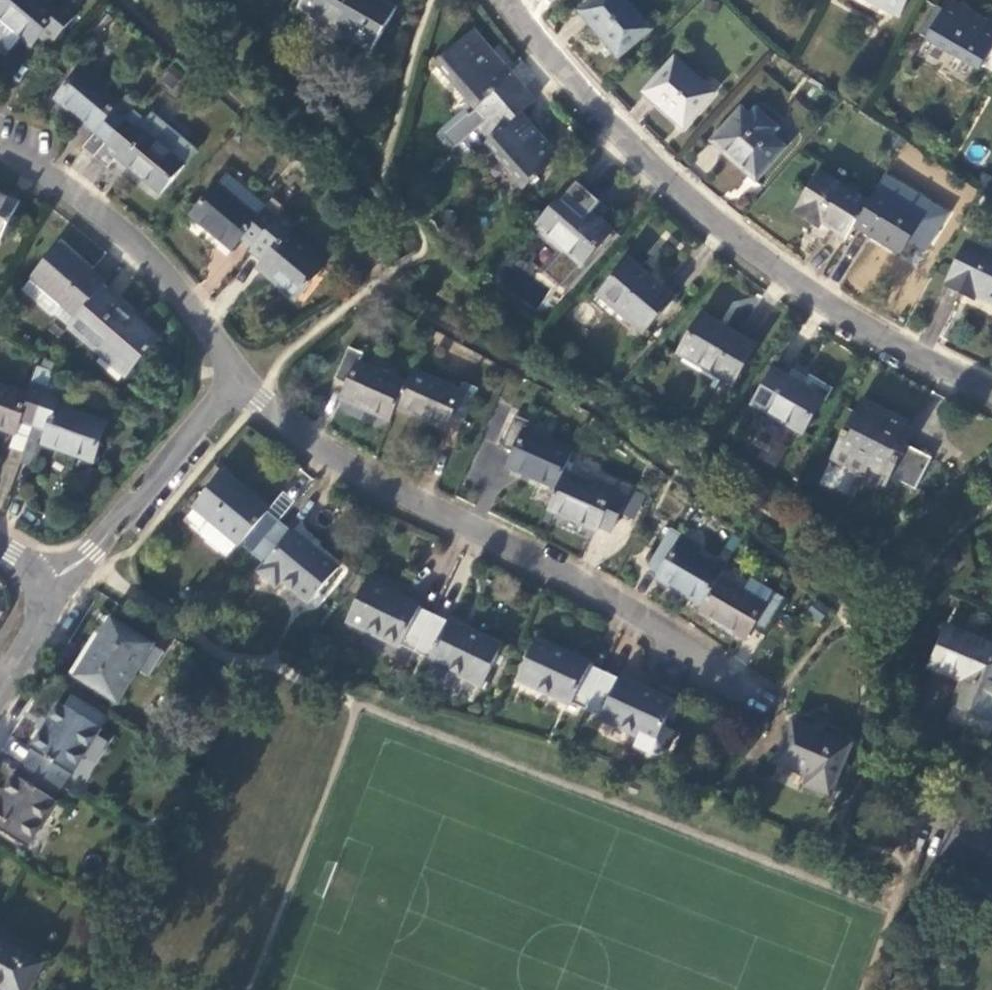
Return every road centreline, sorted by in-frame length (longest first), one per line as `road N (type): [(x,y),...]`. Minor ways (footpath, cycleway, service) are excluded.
road 1 (residential): [(506,0),(617,132),(718,223),(845,318),(991,394)]
road 2 (residential): [(243,376),(259,402),(773,700)]
road 3 (residential): [(243,376),(180,290),(130,239),(0,142)]
road 4 (residential): [(40,585),(89,553),(243,376)]

